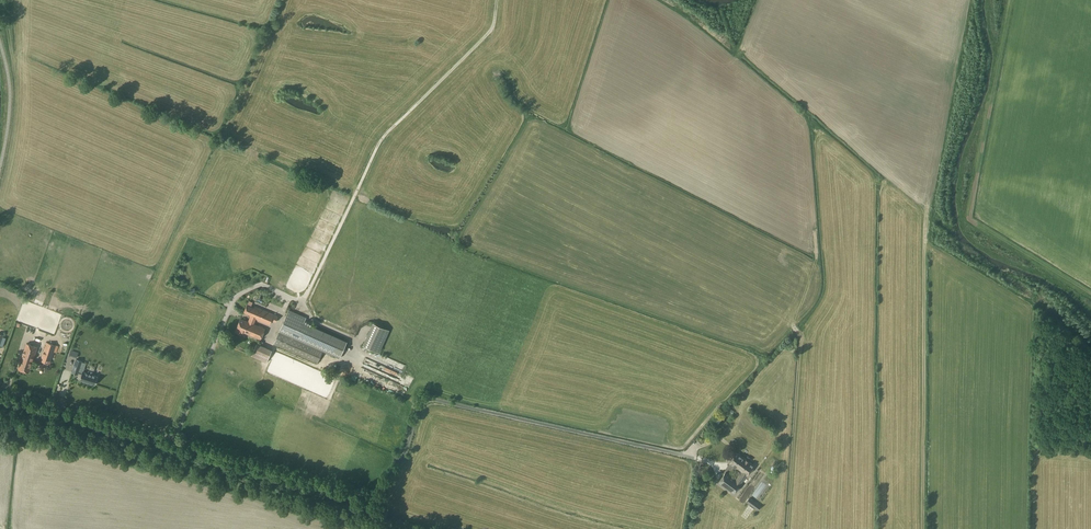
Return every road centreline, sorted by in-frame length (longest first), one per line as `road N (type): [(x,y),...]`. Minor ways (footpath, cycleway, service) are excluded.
road 1 (track): [(303,303),(383,137),(494,28),(497,0)]
road 2 (unclassified): [(0,389),(175,440)]

